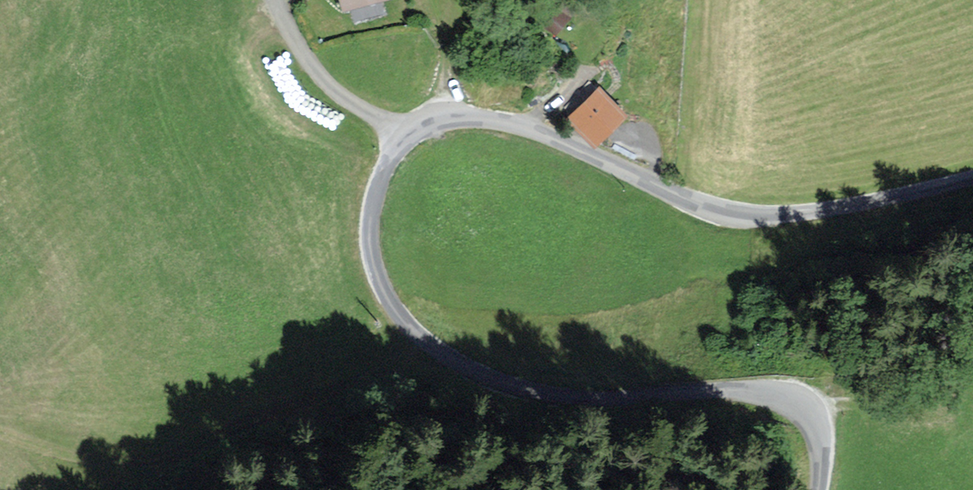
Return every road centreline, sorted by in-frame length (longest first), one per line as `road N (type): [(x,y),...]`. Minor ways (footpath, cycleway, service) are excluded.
road 1 (unclassified): [(819,489),(815,426),(788,399),(734,391),(568,398),(472,370),(420,339),(390,300),(370,247),(378,189),(404,132)]
road 2 (unclassified): [(972,179),(782,219),(737,219),(549,135),(445,116),(404,132)]
road 3 (unclassified): [(270,0),(317,80),(404,132)]

